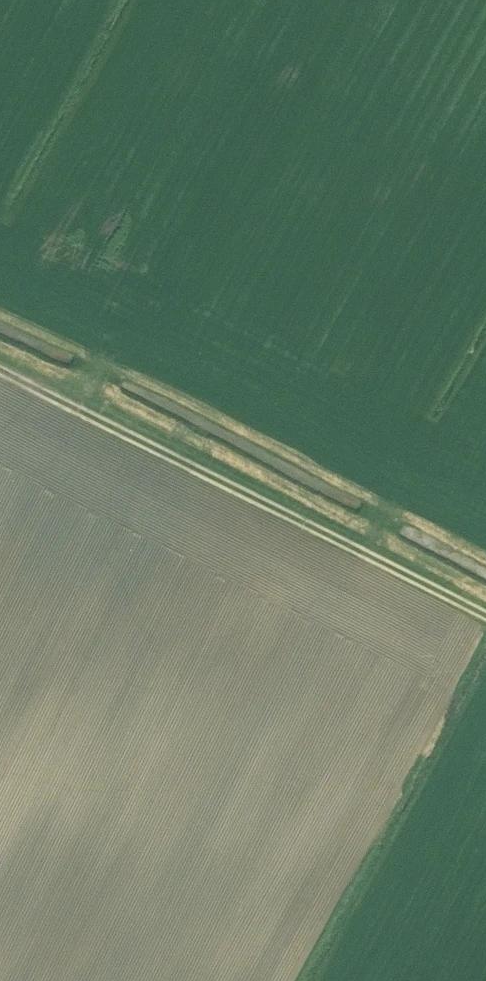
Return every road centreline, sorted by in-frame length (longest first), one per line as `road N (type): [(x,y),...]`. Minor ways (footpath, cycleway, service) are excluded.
road 1 (track): [(0,368),(485,616)]

